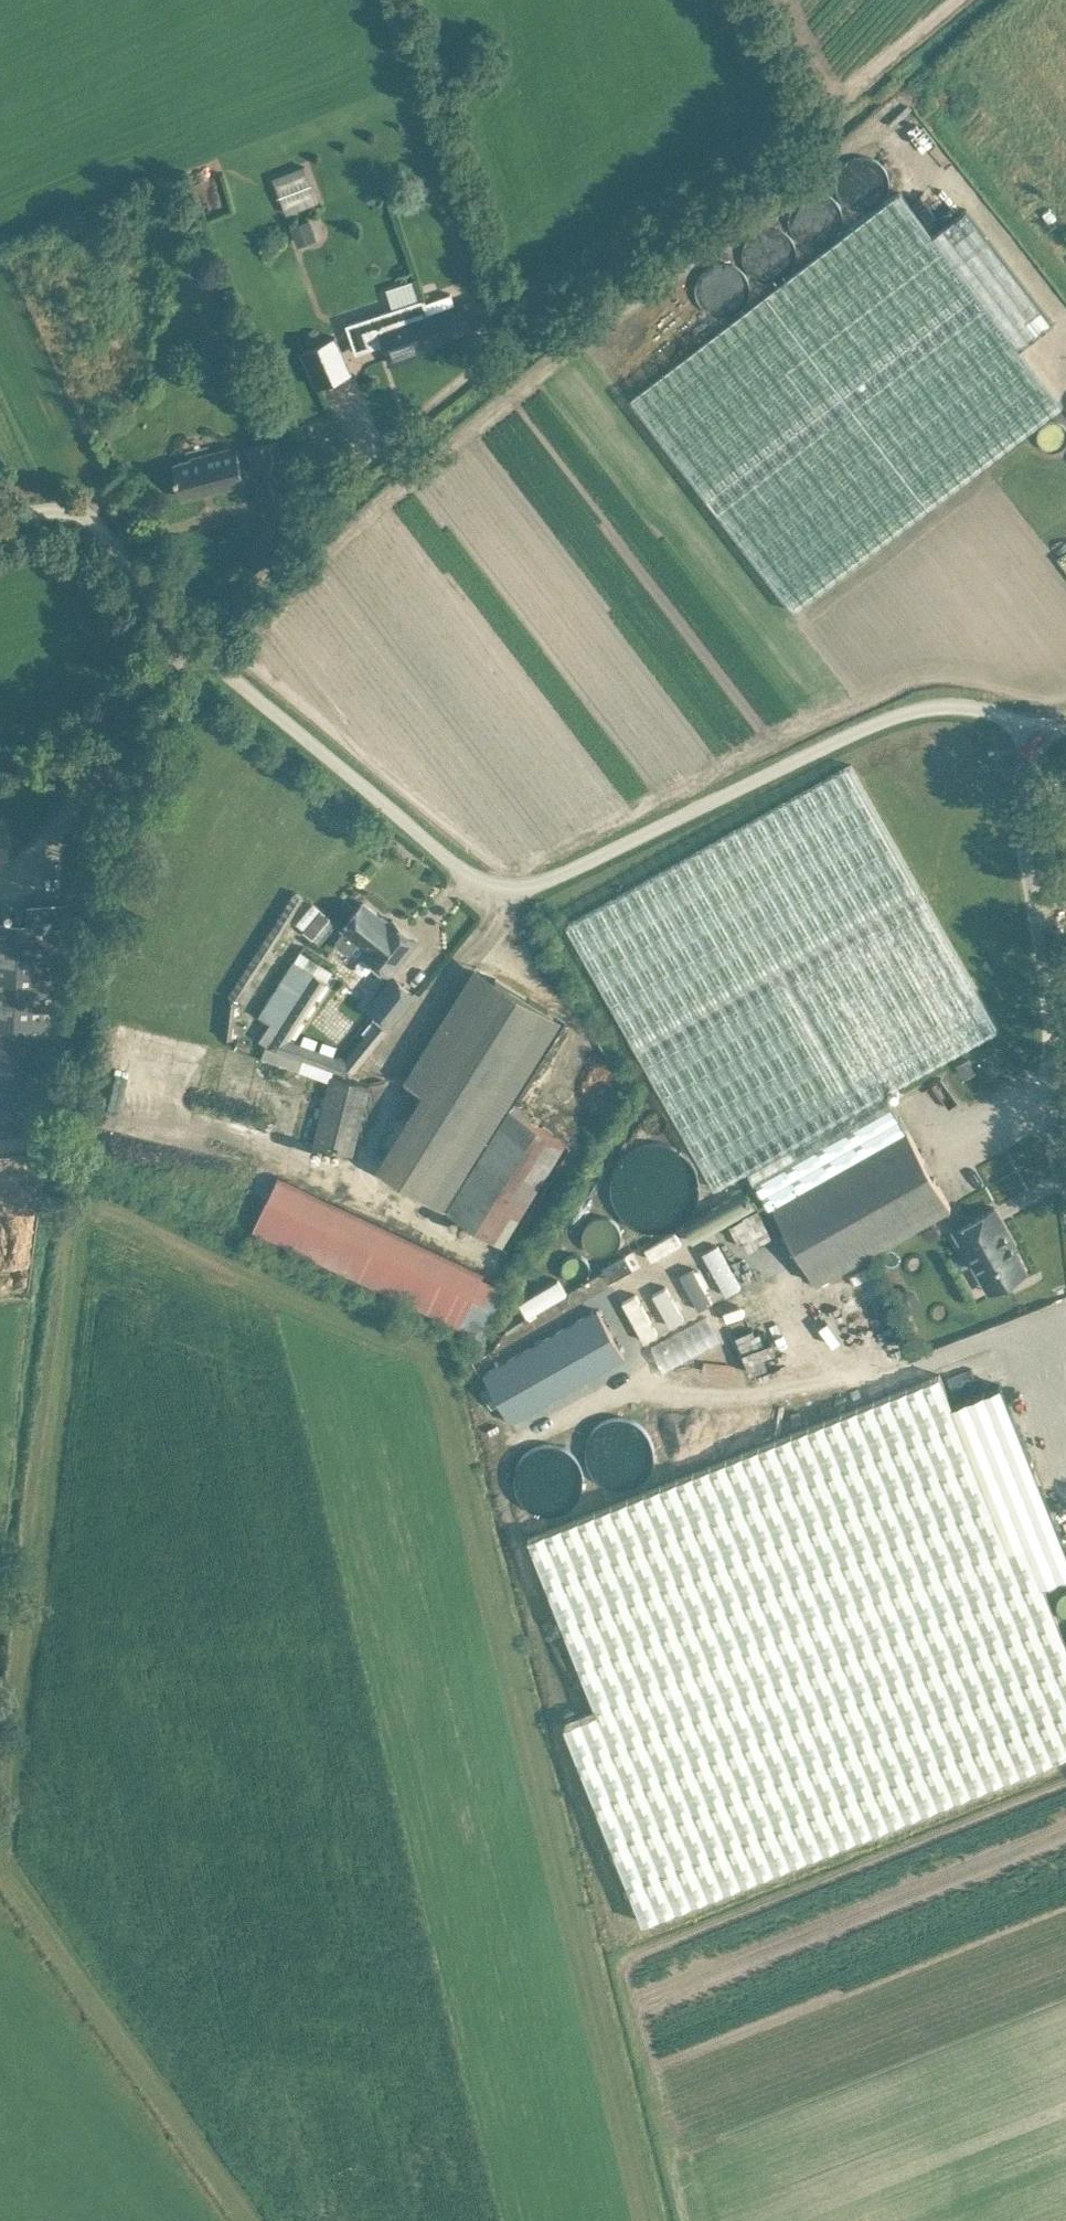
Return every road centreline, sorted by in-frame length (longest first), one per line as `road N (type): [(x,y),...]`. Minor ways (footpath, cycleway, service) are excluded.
road 1 (unclassified): [(0,502),(32,494),(63,499),(193,653),(245,683),(433,845),(507,888),(542,883),(920,707),(995,711),(1042,736)]
road 2 (unclassified): [(1065,1138),(1021,834),(1022,770),(1042,736)]

